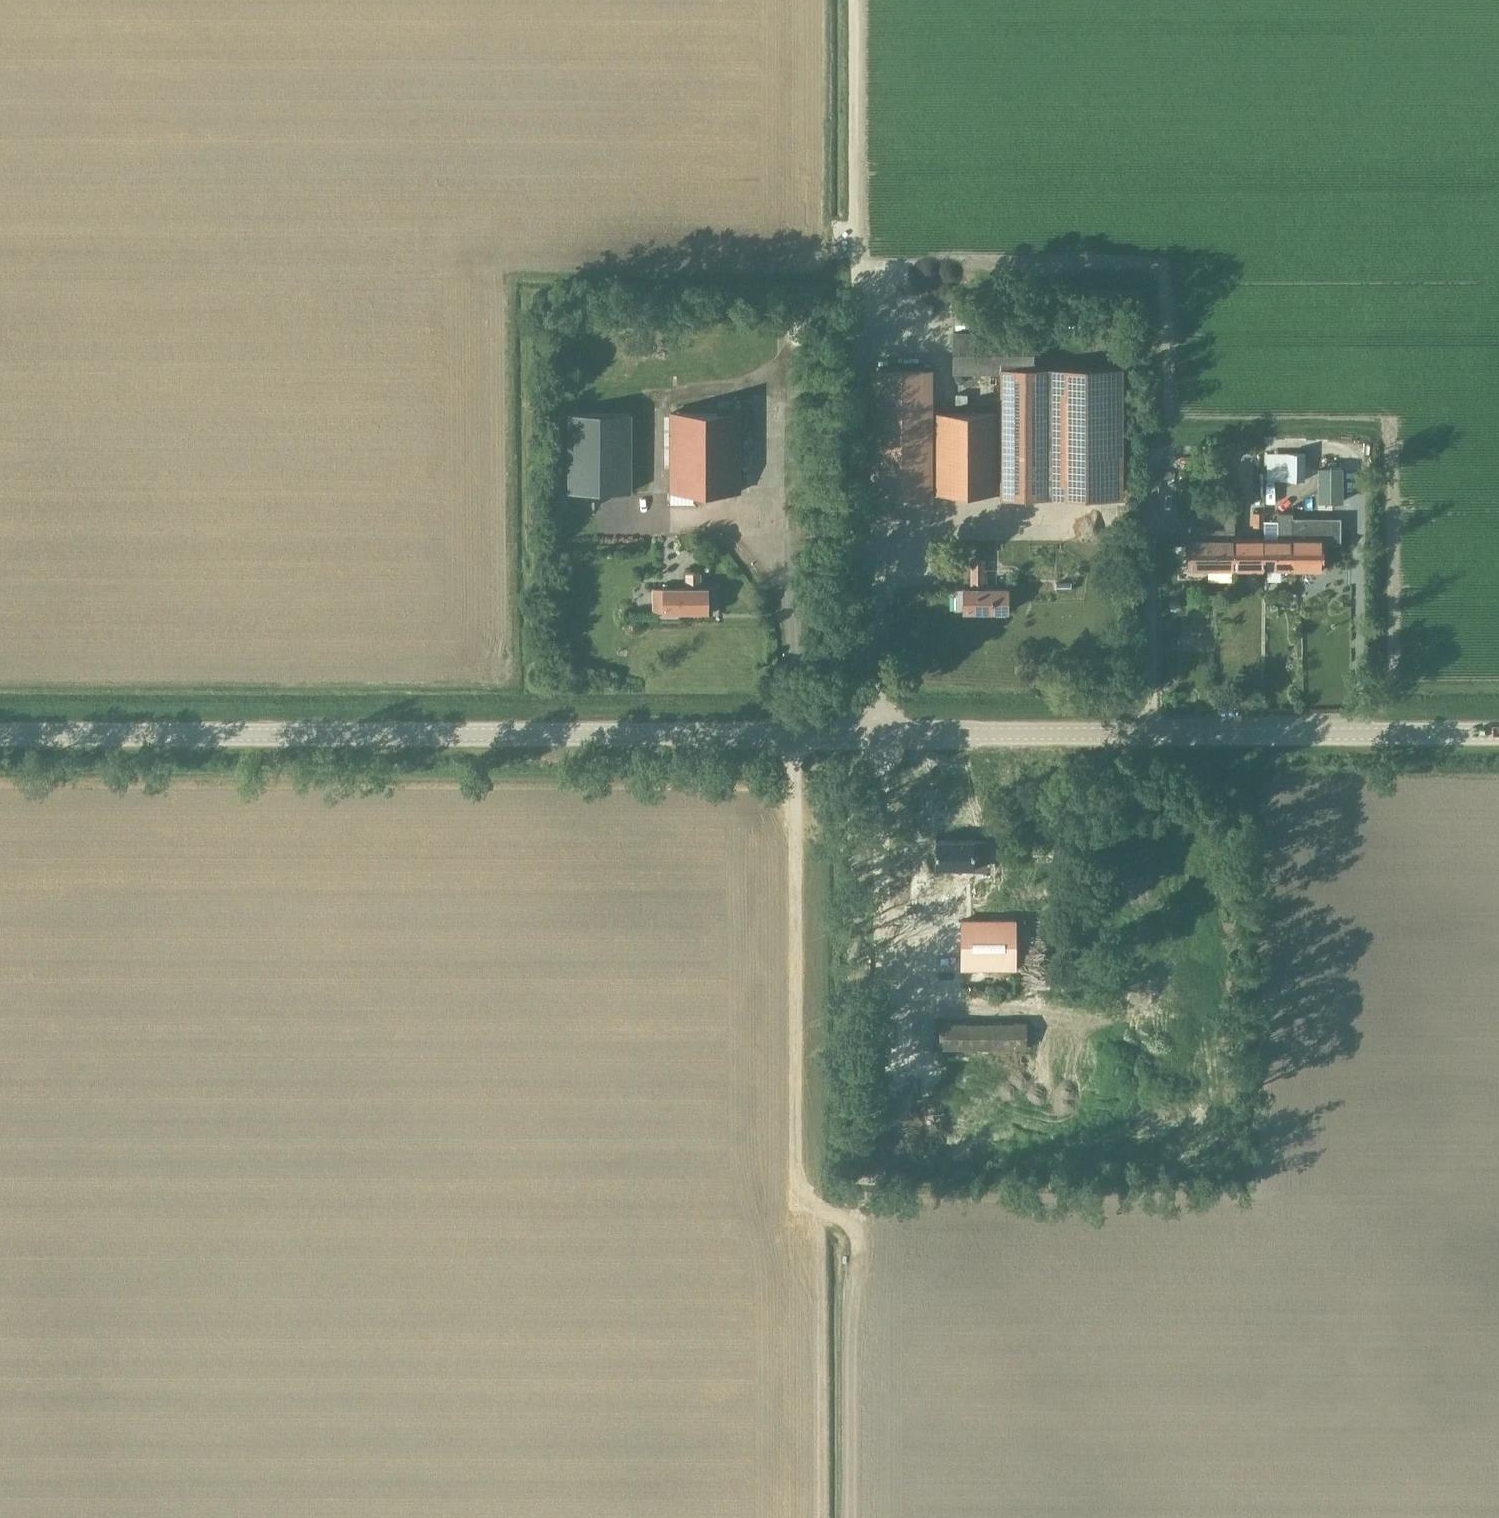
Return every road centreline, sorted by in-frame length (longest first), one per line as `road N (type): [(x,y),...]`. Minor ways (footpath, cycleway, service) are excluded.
road 1 (unclassified): [(0,735),(1498,734)]

